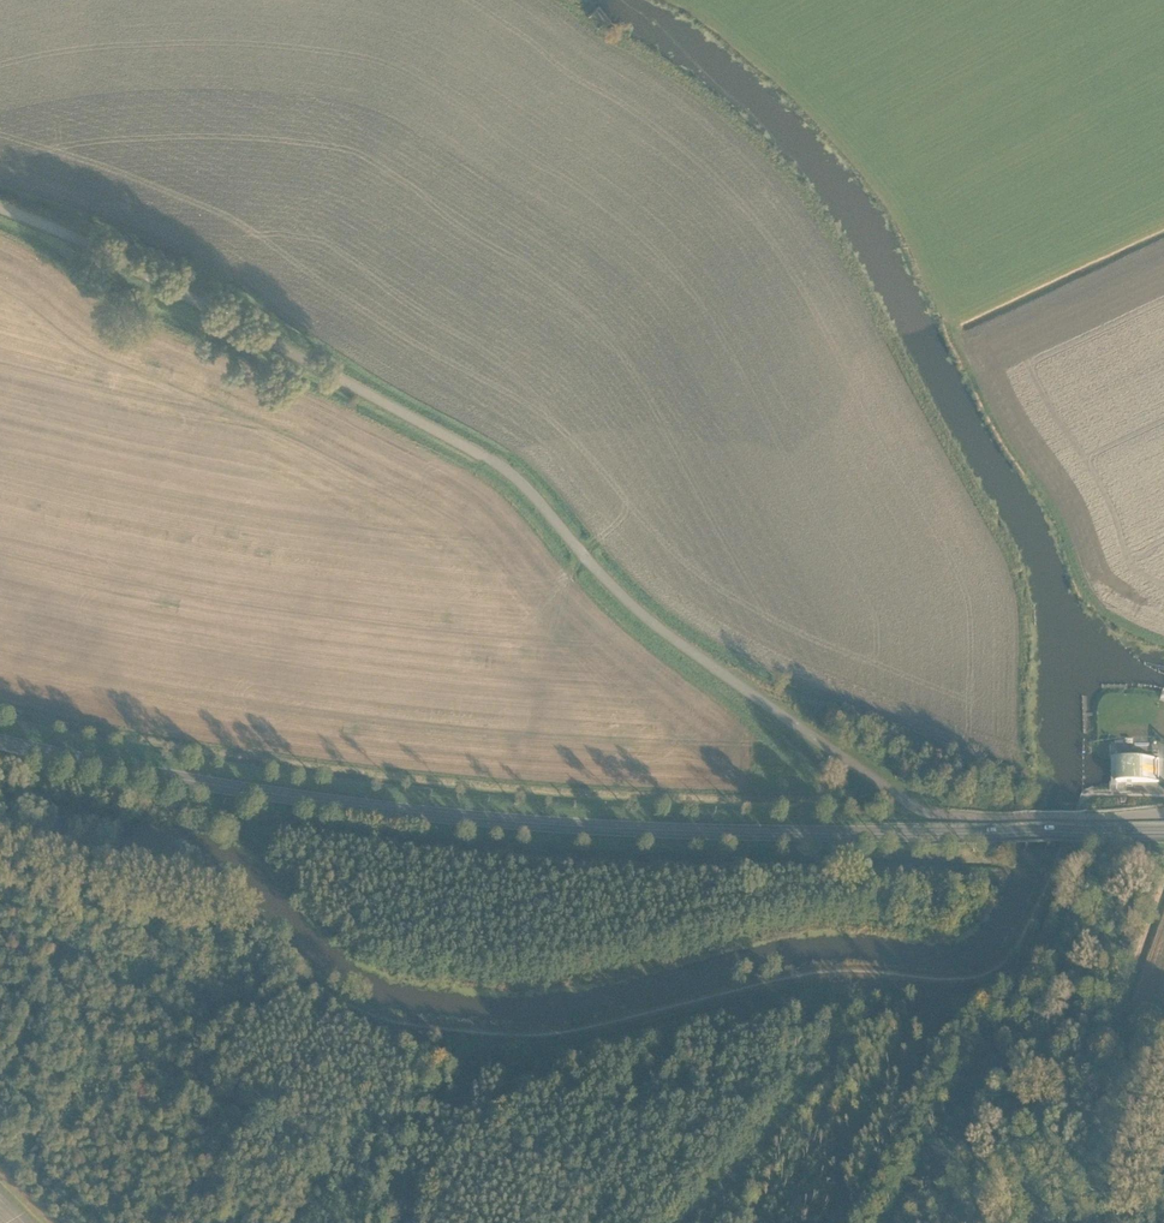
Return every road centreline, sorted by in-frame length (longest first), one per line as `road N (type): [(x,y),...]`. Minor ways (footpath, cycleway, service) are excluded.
road 1 (unclassified): [(1163,814),(965,818),(916,807),(644,619),(498,466),(206,306),(0,207)]
road 2 (primary): [(1163,833),(526,823),(271,794),(0,742)]

